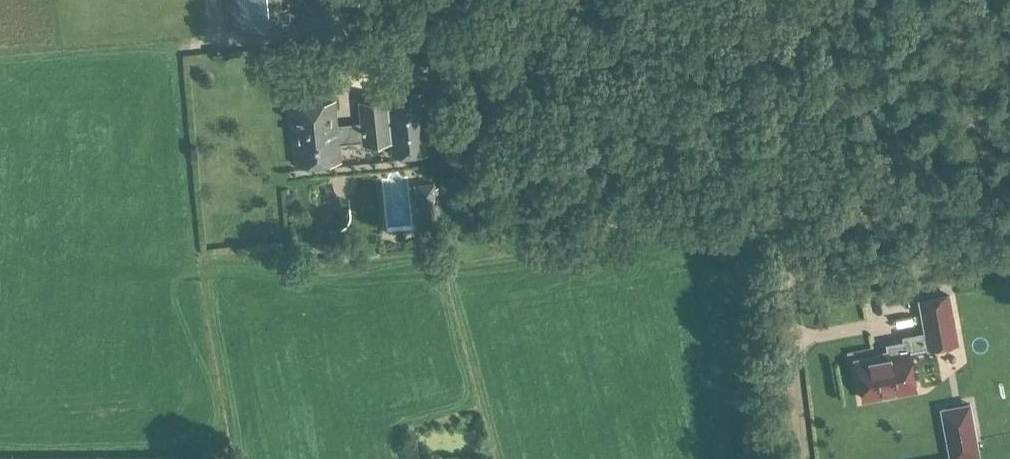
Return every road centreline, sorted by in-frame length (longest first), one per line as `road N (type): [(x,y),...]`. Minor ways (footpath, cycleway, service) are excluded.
road 1 (track): [(787,290),(762,0)]
road 2 (track): [(787,290),(1009,253)]
road 3 (track): [(796,458),(787,290)]

